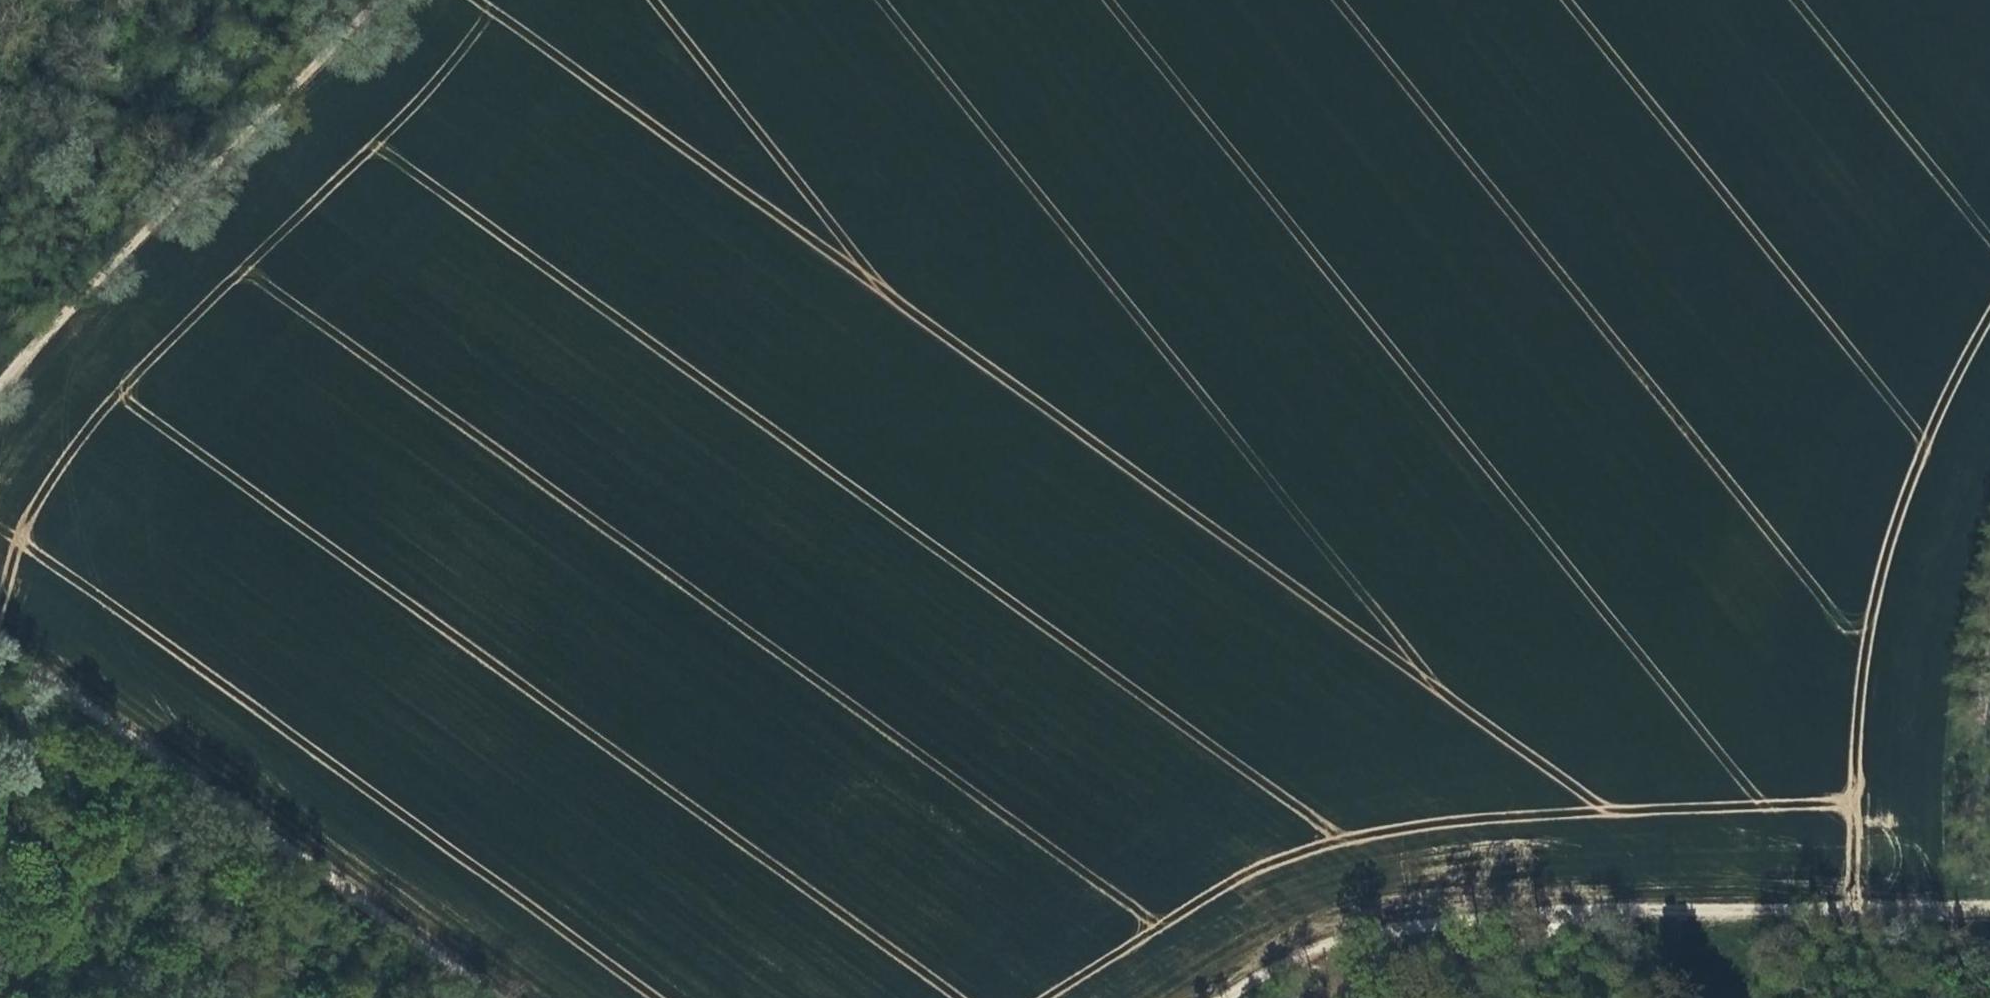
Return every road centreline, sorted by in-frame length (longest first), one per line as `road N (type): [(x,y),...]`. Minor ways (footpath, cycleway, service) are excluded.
road 1 (track): [(1989,908),(1657,911),(1408,924),(1307,953),(1226,997)]
road 2 (track): [(500,997),(0,644)]
road 3 (track): [(0,386),(60,313),(380,0)]

